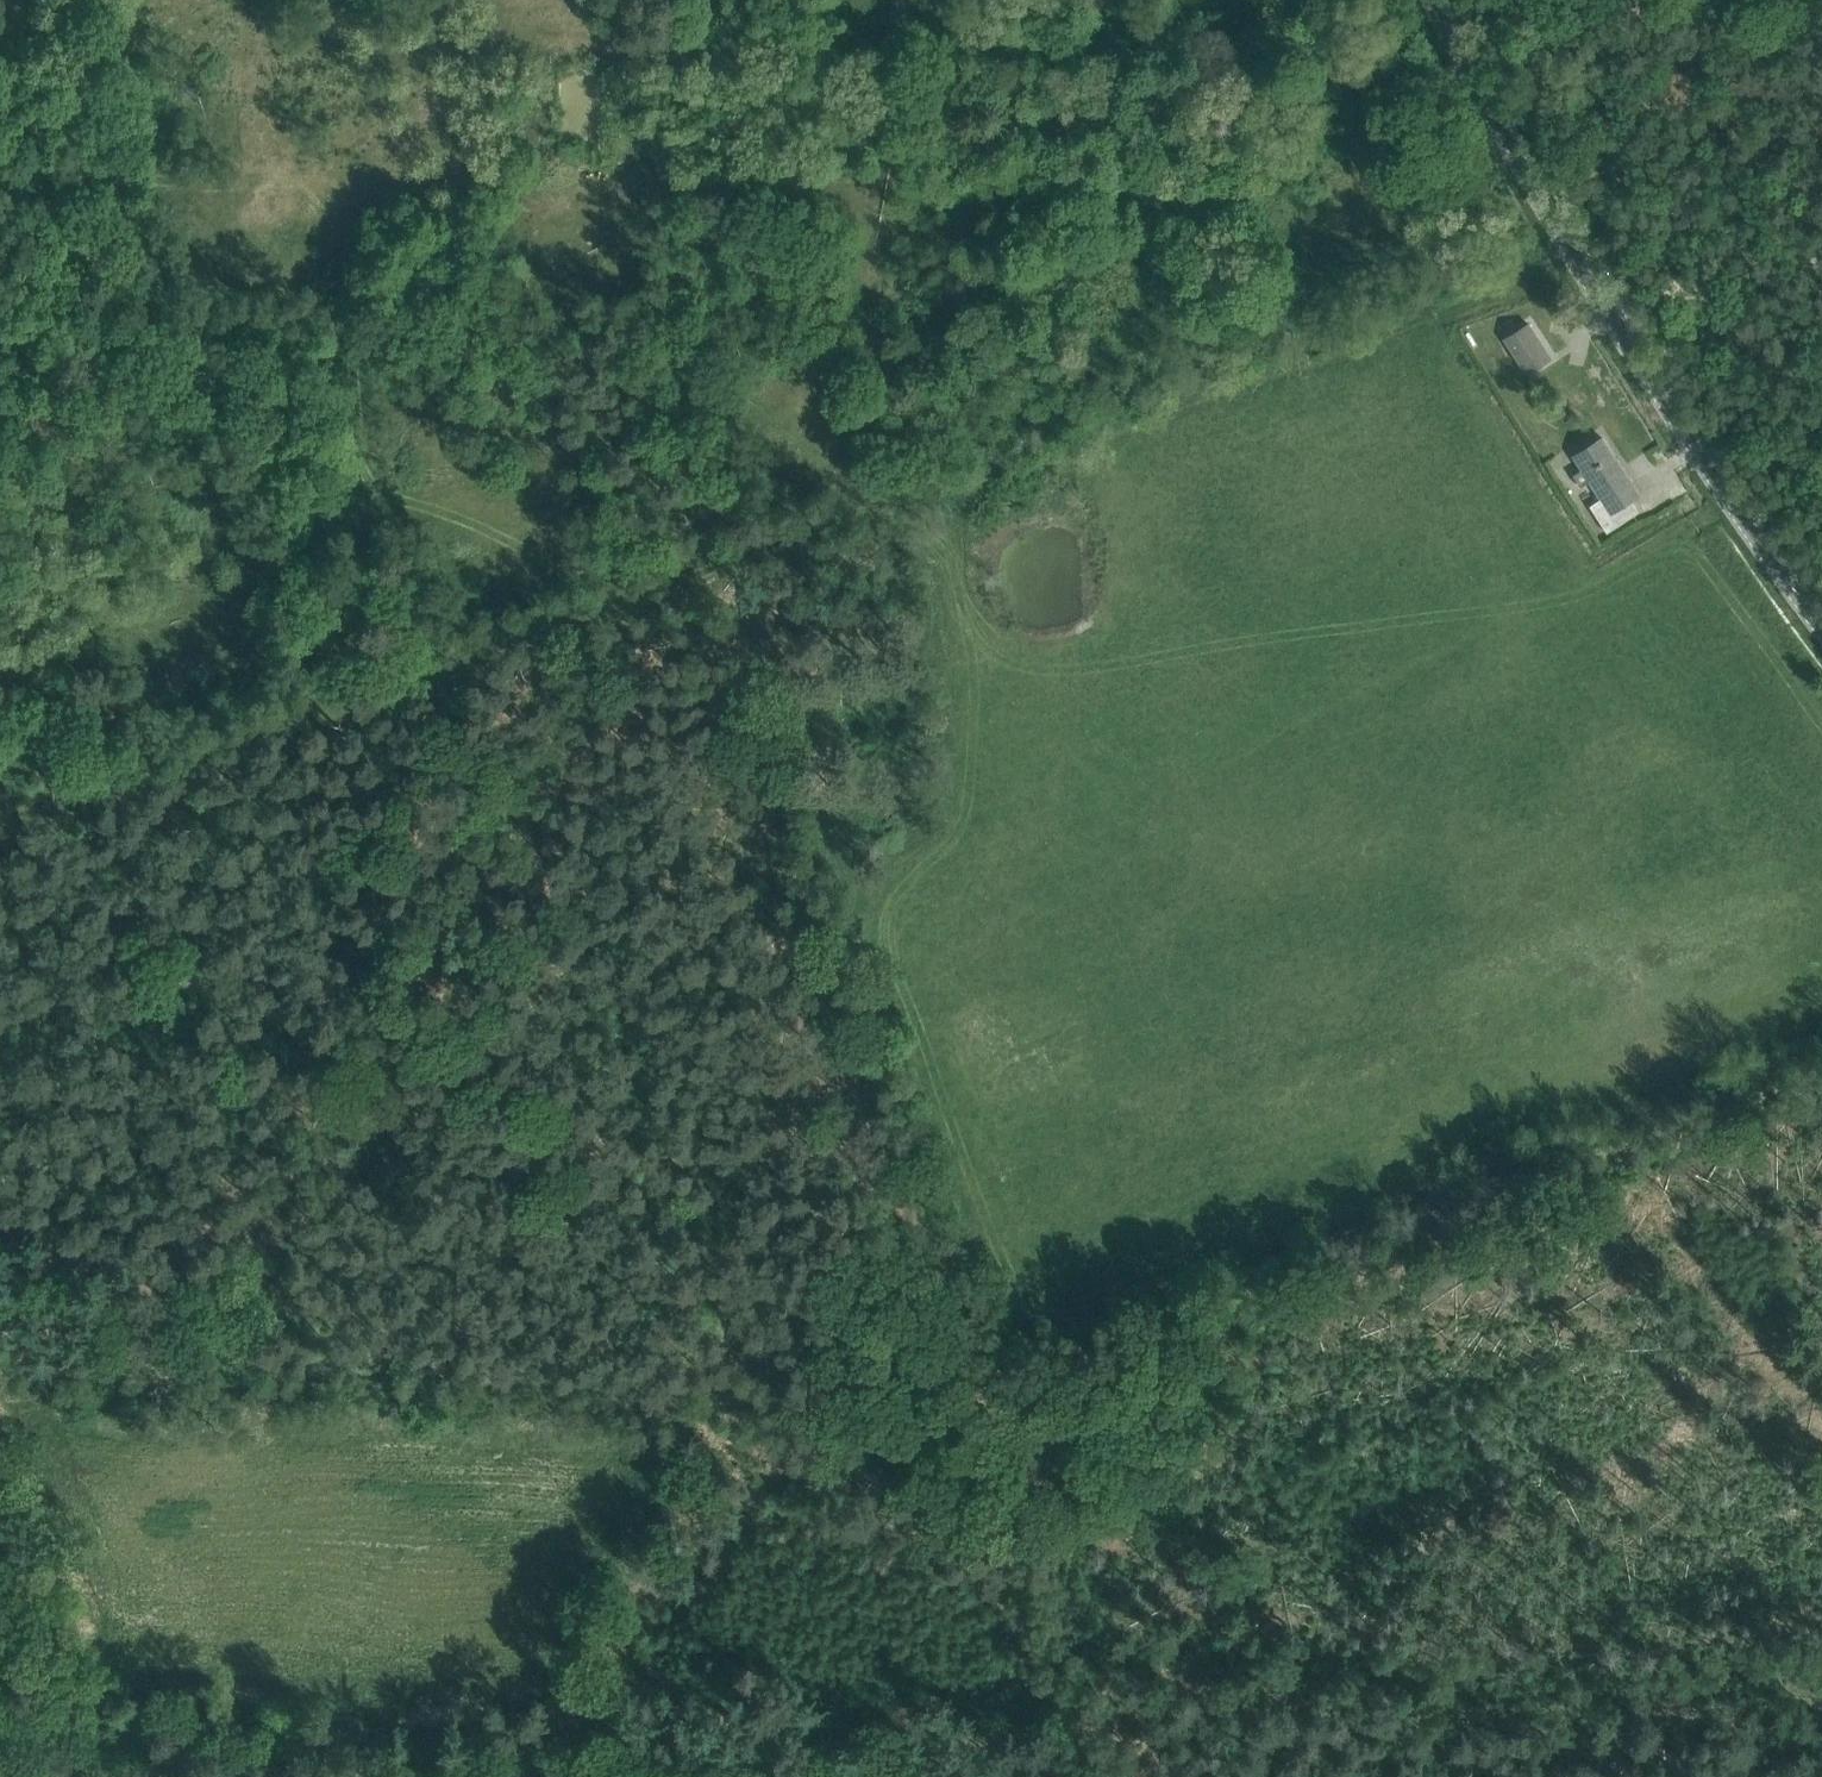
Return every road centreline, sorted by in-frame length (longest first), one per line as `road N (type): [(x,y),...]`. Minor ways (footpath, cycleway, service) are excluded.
road 1 (unclassified): [(1821,627),(1605,303),(1433,0)]

